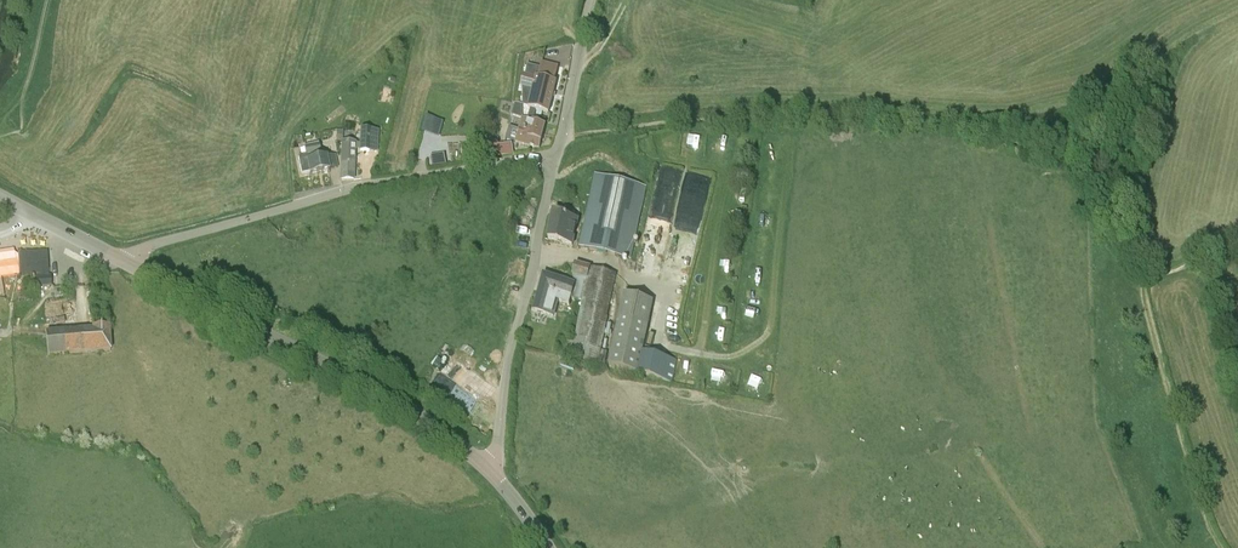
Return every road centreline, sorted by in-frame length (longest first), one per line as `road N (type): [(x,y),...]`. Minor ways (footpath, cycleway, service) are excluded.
road 1 (unclassified): [(118,258),(357,187),(558,154)]
road 2 (tertiary): [(484,466),(425,419),(118,258)]
road 3 (unclassified): [(484,466),(497,447),(508,362),(558,154)]
road 4 (unclassified): [(558,154),(591,0)]
road 5 (tertiary): [(118,258),(0,197)]

